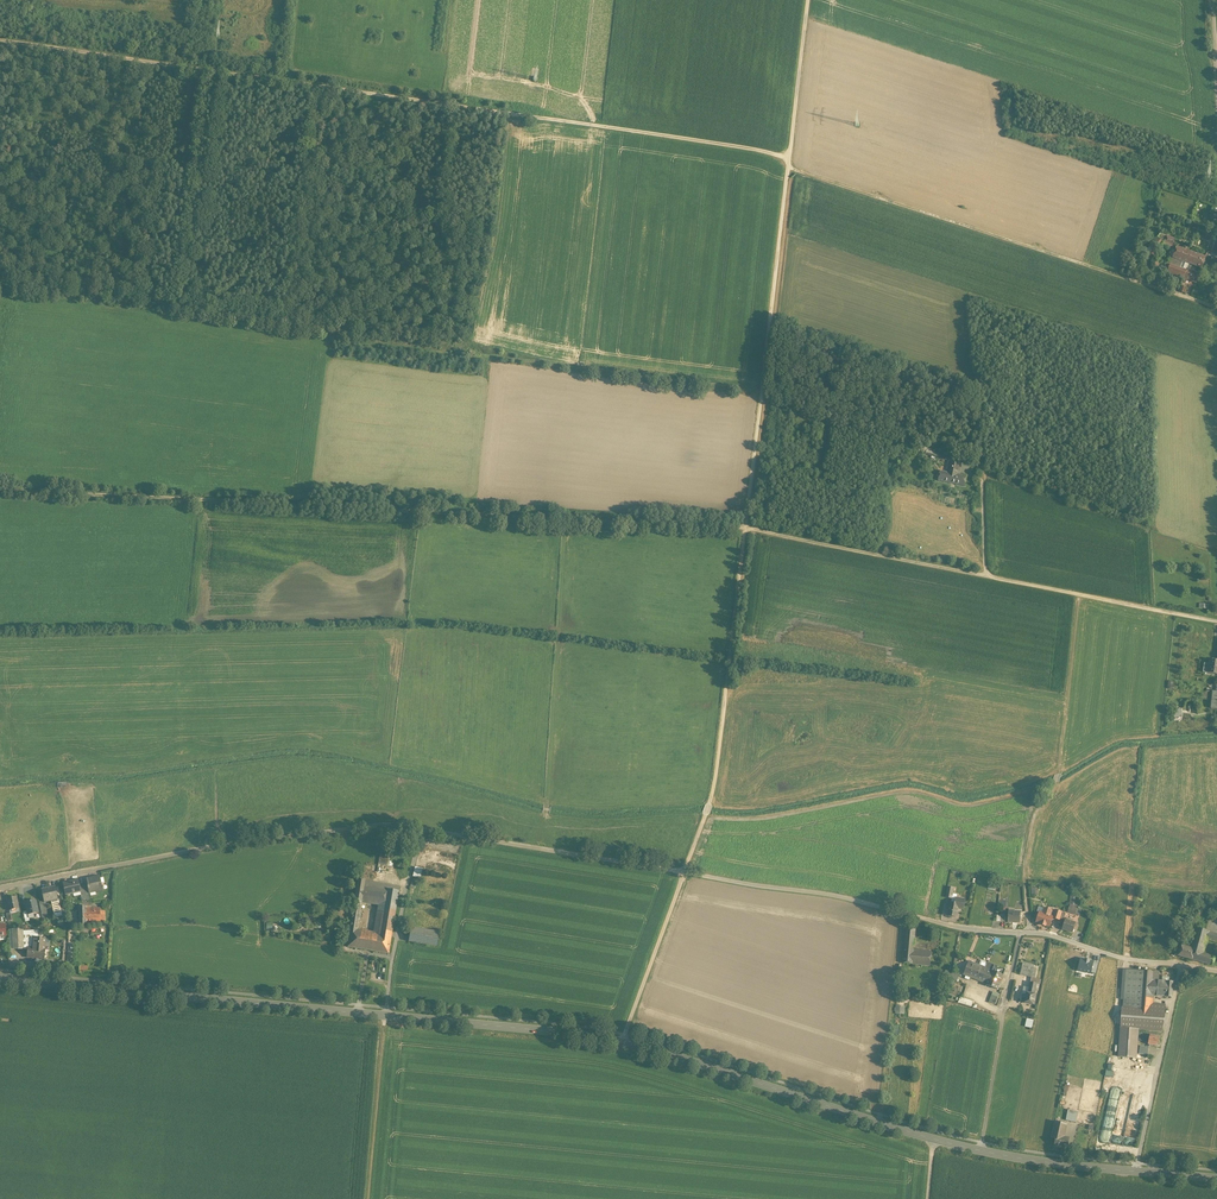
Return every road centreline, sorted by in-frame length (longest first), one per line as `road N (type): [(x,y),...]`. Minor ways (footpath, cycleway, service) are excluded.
road 1 (unclassified): [(1216,971),(1116,958),(1042,933),(959,928),(847,898),(388,824),(116,865)]
road 2 (secondary): [(0,981),(622,1043),(933,1139)]
road 3 (track): [(790,154),(0,41)]
road 4 (track): [(0,280),(761,394)]
road 5 (track): [(0,489),(744,528)]
road 6 (track): [(744,528),(713,793),(622,1043)]
road 7 (track): [(744,528),(1216,622)]
road 8 (track): [(789,168),(1216,308)]
road 9 (track): [(790,154),(744,528)]
road 10 (track): [(1080,594),(1056,782),(1033,818),(1024,869),(1031,933)]
road 11 (secondary): [(933,1139),(1068,1165),(1216,1180)]
road 12 (track): [(1182,965),(1134,1171)]
road 13 (track): [(809,0),(790,154)]

